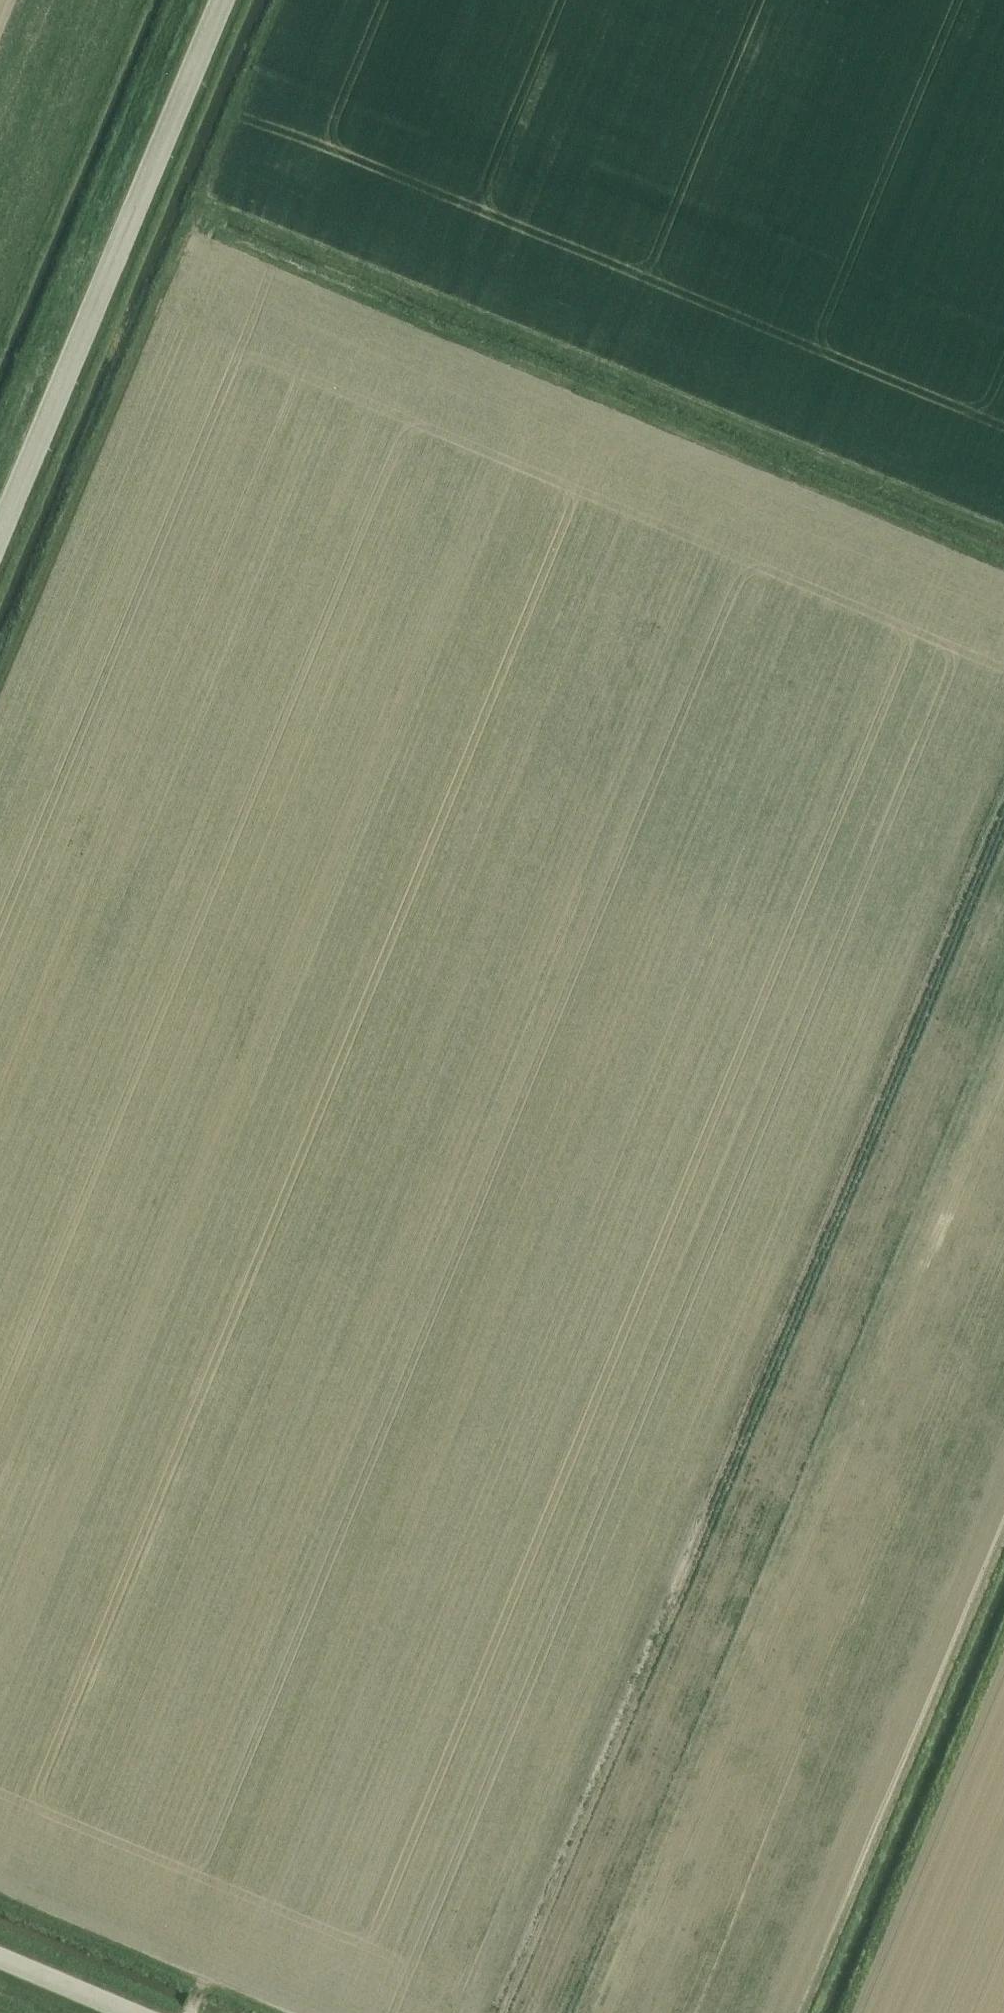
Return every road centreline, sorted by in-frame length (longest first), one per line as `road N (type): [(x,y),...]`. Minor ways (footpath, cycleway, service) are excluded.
road 1 (tertiary): [(0,534),(224,0)]
road 2 (unclassified): [(132,2012),(0,1957)]

